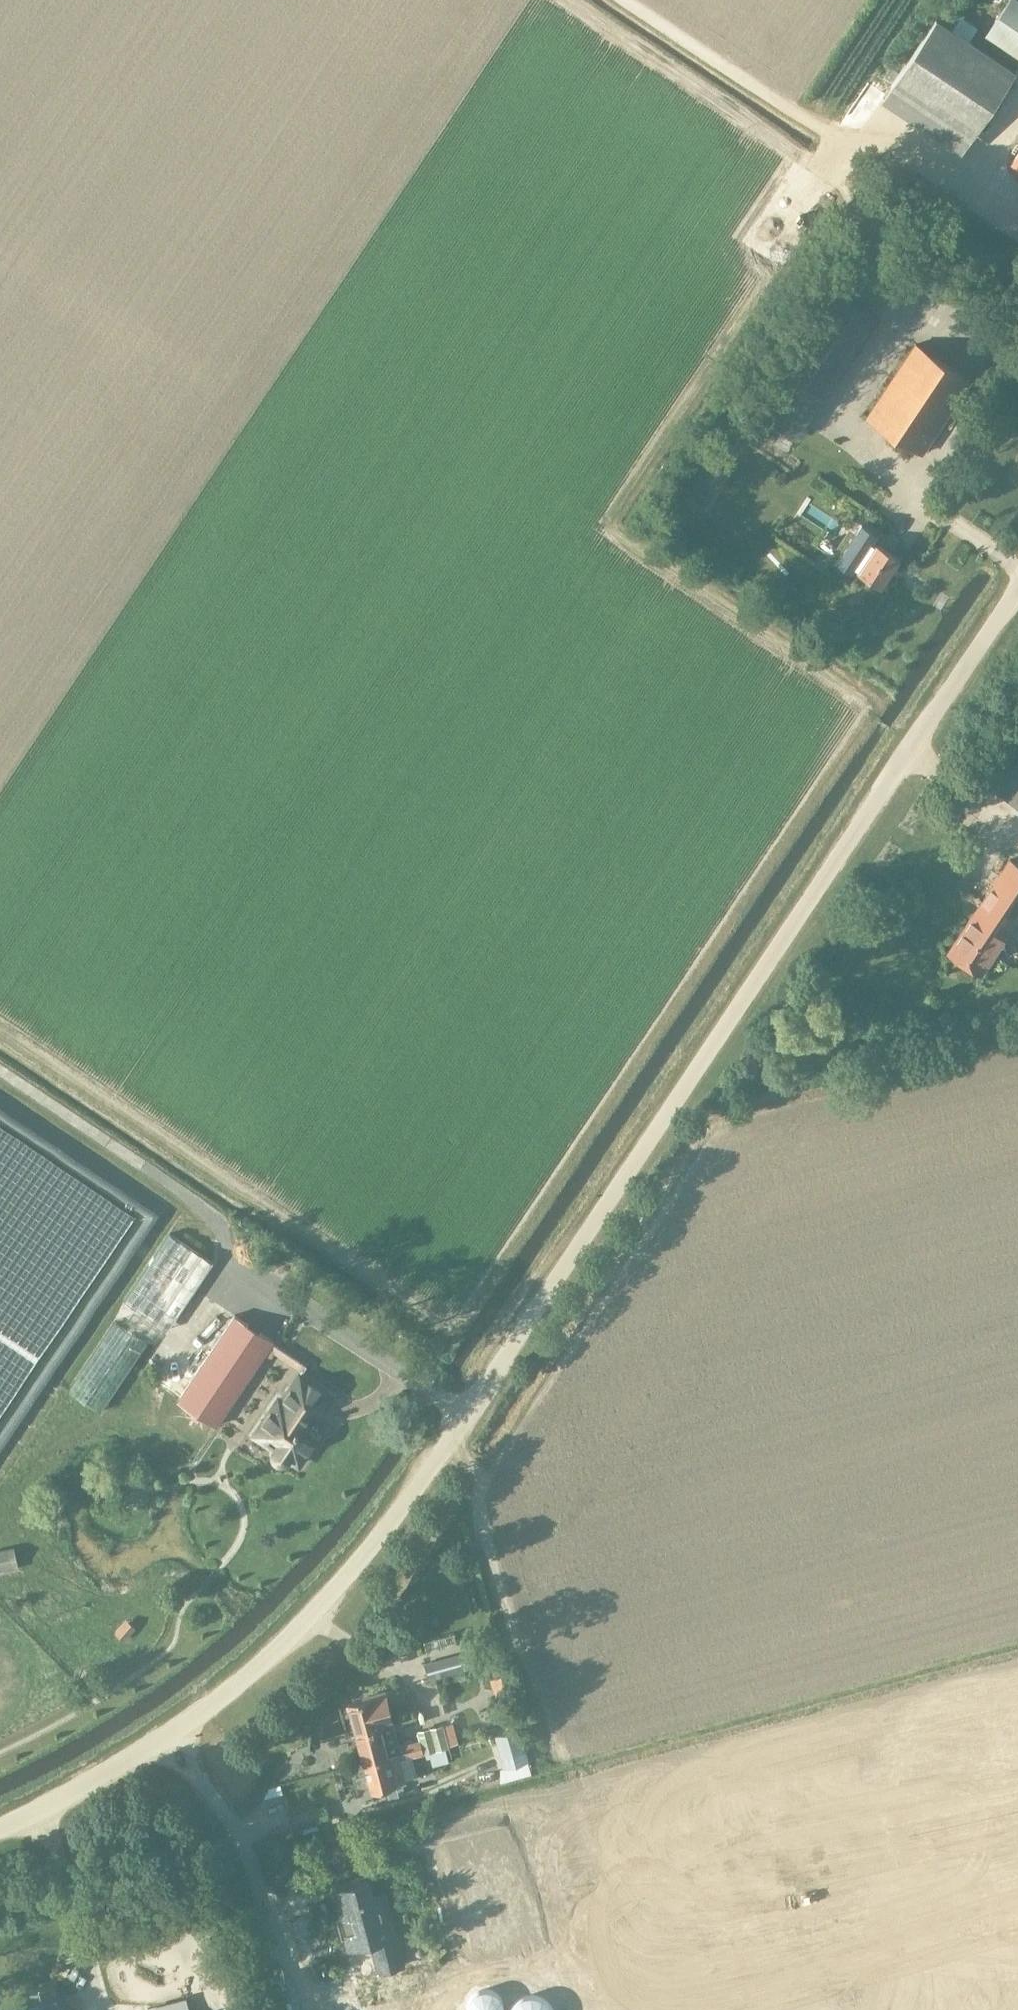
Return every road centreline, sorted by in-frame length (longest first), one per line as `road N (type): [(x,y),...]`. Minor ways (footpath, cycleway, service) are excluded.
road 1 (unclassified): [(0,1830),(95,1782),(204,1712),(276,1650),(366,1552),(1017,590)]

